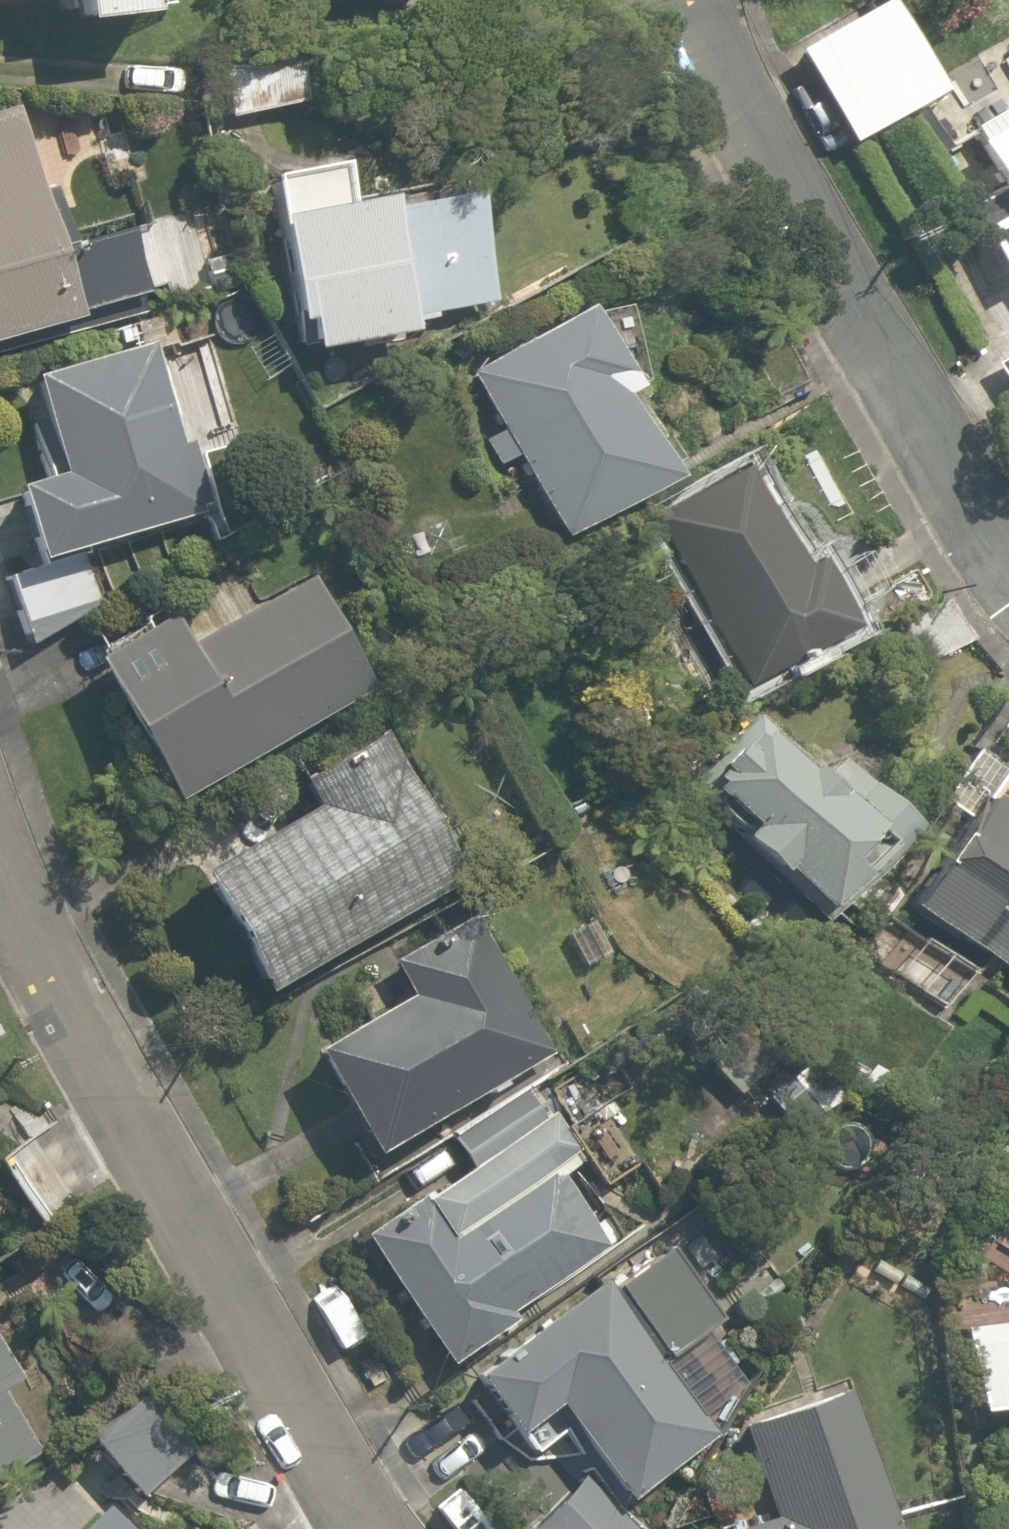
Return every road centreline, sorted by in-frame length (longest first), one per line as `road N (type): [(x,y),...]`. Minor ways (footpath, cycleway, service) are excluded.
road 1 (unclassified): [(0,871),(198,1231),(390,1528)]
road 2 (residential): [(1008,560),(865,336),(695,0)]

